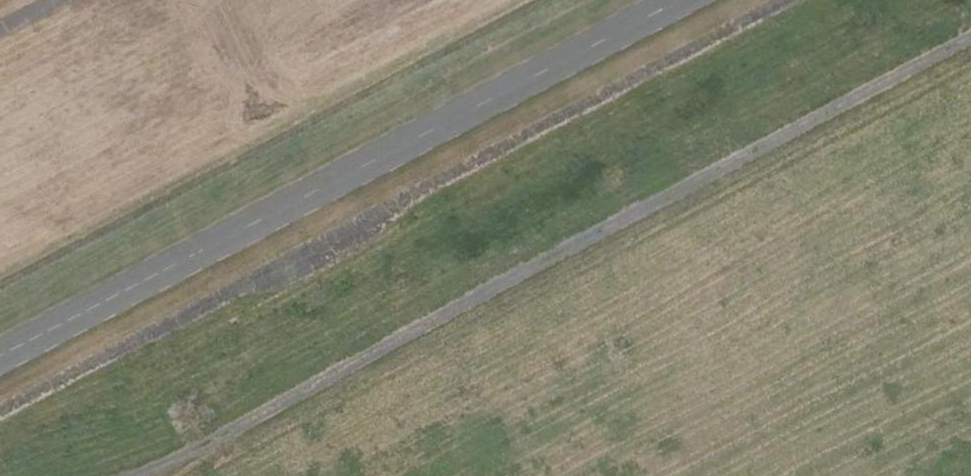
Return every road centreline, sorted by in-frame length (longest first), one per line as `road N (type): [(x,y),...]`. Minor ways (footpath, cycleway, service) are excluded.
road 1 (track): [(143,475),(970,42)]
road 2 (track): [(779,0),(0,409)]

